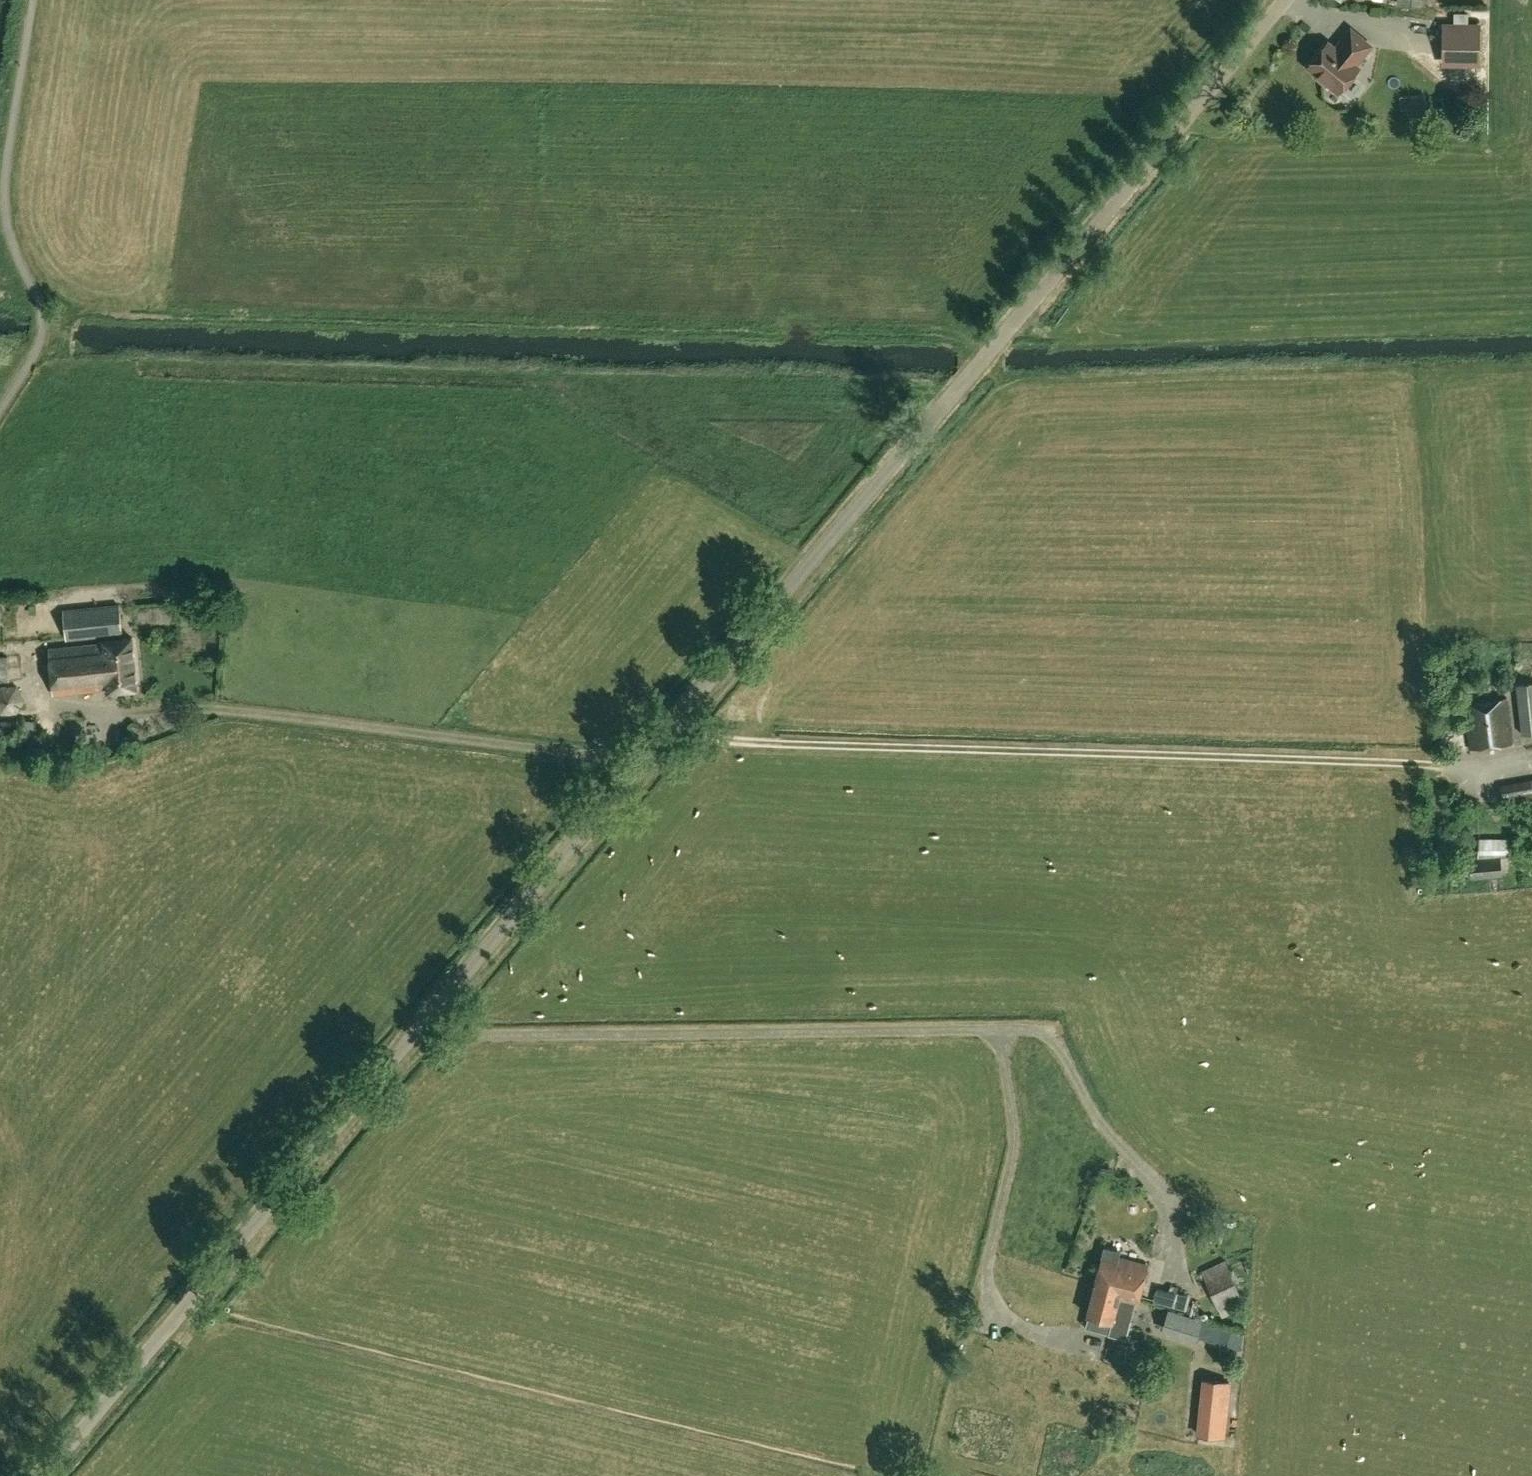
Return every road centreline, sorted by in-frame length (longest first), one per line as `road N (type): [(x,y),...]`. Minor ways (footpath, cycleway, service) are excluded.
road 1 (unclassified): [(1282,0),(43,1475)]

